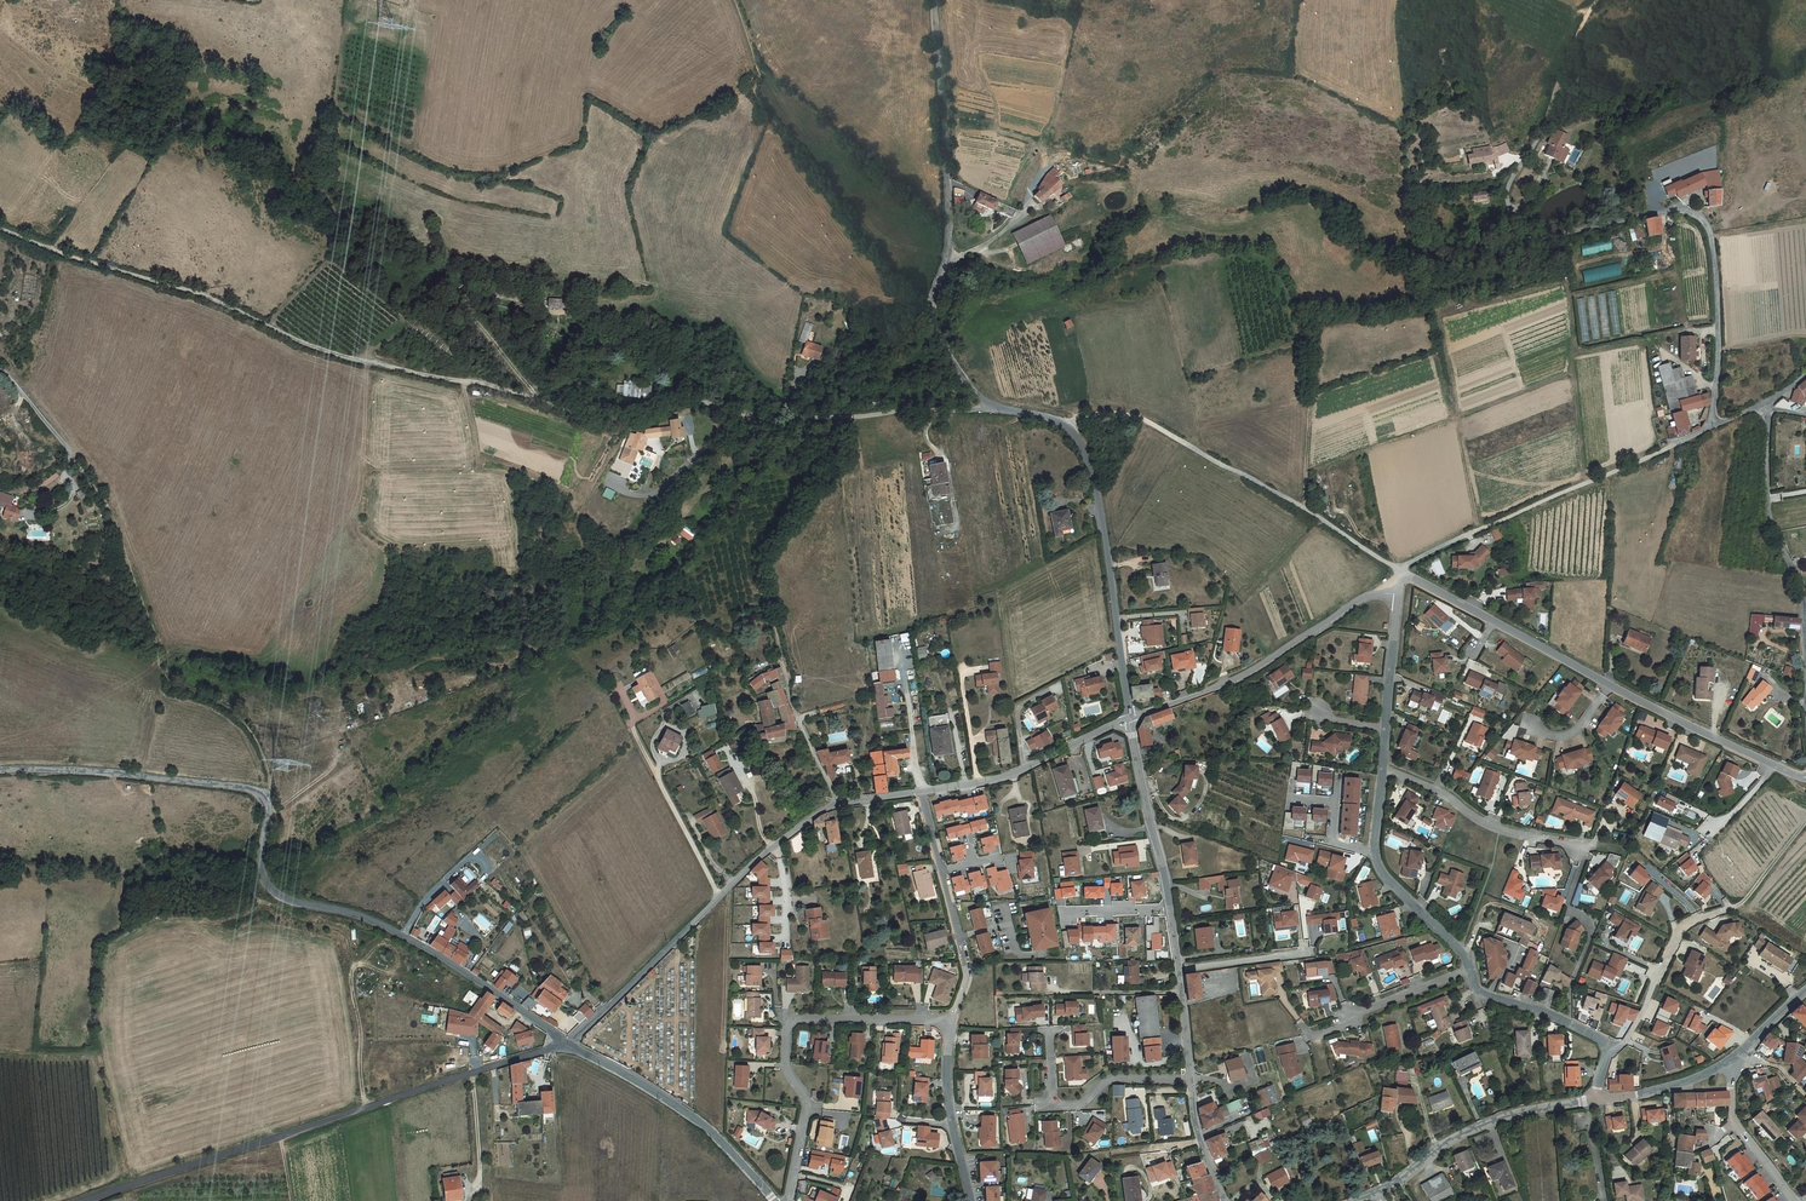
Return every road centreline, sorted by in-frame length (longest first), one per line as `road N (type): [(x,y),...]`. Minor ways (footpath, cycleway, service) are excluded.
road 1 (track): [(45,249),(188,292),(368,366),(620,409),(689,400),(747,414),(843,418),(989,404)]
road 2 (unclassified): [(1128,719),(1096,497),(1072,430),(989,404),(970,389),(932,321),(949,231),(934,0)]
road 3 (unclassified): [(564,1040),(404,936),(272,892),(262,882),(259,856),(266,813),(251,789),(0,771)]
road 4 (track): [(0,369),(81,466),(121,529),(161,670),(239,721),(257,744),(267,765),(266,813)]
road 5 (unclassified): [(1711,428),(1718,360),(1710,232),(1700,216),(1683,211),(1556,237),(1527,232),(1507,194),(1546,121)]
road 6 (unclassified): [(81,1200),(564,1040)]
road 7 (unclassified): [(1410,575),(1667,714),(1805,777)]
road 8 (track): [(1398,568),(1767,407)]
road 9 (track): [(1398,568),(1153,424),(1117,412),(1089,417),(1072,430)]
road 10 (unclassified): [(570,1044),(732,883),(836,802)]
road 11 (residential): [(788,1200),(806,1104),(786,1067),(788,1027),(796,1019),(951,1021)]
road 12 (track): [(790,696),(764,577),(767,545),(828,468),(843,418)]
road 13 (unclassified): [(1128,719),(1248,675),(1360,599),(1399,595)]
road 14 (unclassified): [(1350,1200),(1486,1124),(1593,1100)]
road 15 (unclassified): [(1767,407),(1769,516),(1796,575),(1805,665)]
road 16 (unclassified): [(774,1200),(711,1131),(570,1044)]
road 17 (unclassified): [(921,792),(1003,778),(1128,719)]
road 18 (residential): [(1049,1035),(1052,1105),(1081,1104),(1109,1079),(1191,1079)]
road 19 (residential): [(1579,851),(1492,827),(1443,794),(1383,768)]
road 20 (residential): [(1609,1046),(1625,1041),(1680,930),(1731,907)]
road 21 (unclassified): [(1168,908),(1128,719)]
road 22 (residential): [(1302,1025),(1313,1036),(1470,970)]
road 23 (residential): [(951,1021),(947,1085),(971,1200)]
road 24 (residential): [(1470,970),(1487,995),(1547,1013),(1609,1046)]
road 25 (residential): [(1729,1062),(1732,1124),(1791,1200)]
road 26 (residential): [(1374,853),(1384,876),(1470,970)]
road 27 (unclassified): [(1593,1100),(1684,1082),(1729,1062)]
road 28 (residential): [(1176,968),(1308,951)]
road 29 (residential): [(1399,595),(1386,727)]
road 30 (unclassified): [(1224,1200),(1194,1120),(1191,1079)]

